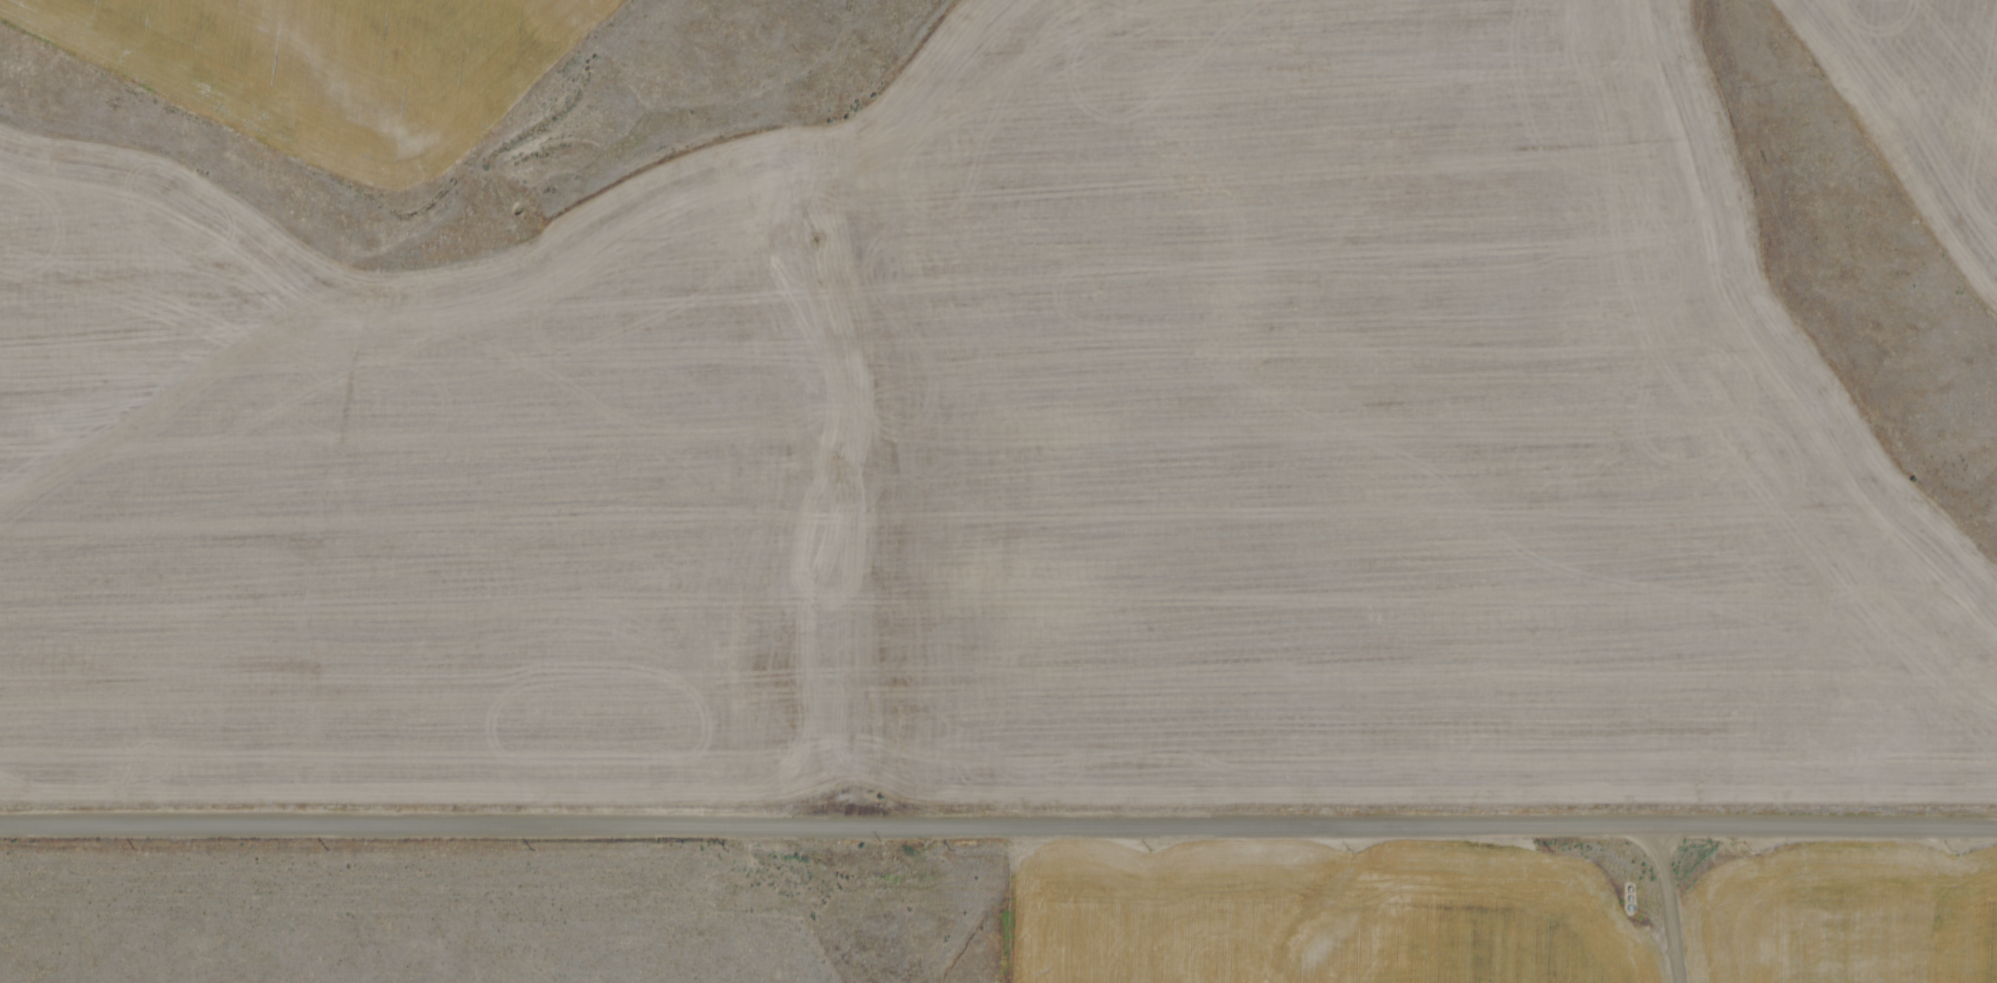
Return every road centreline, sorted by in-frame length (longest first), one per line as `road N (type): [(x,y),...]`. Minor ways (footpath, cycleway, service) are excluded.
road 1 (residential): [(1996,819),(0,820)]

